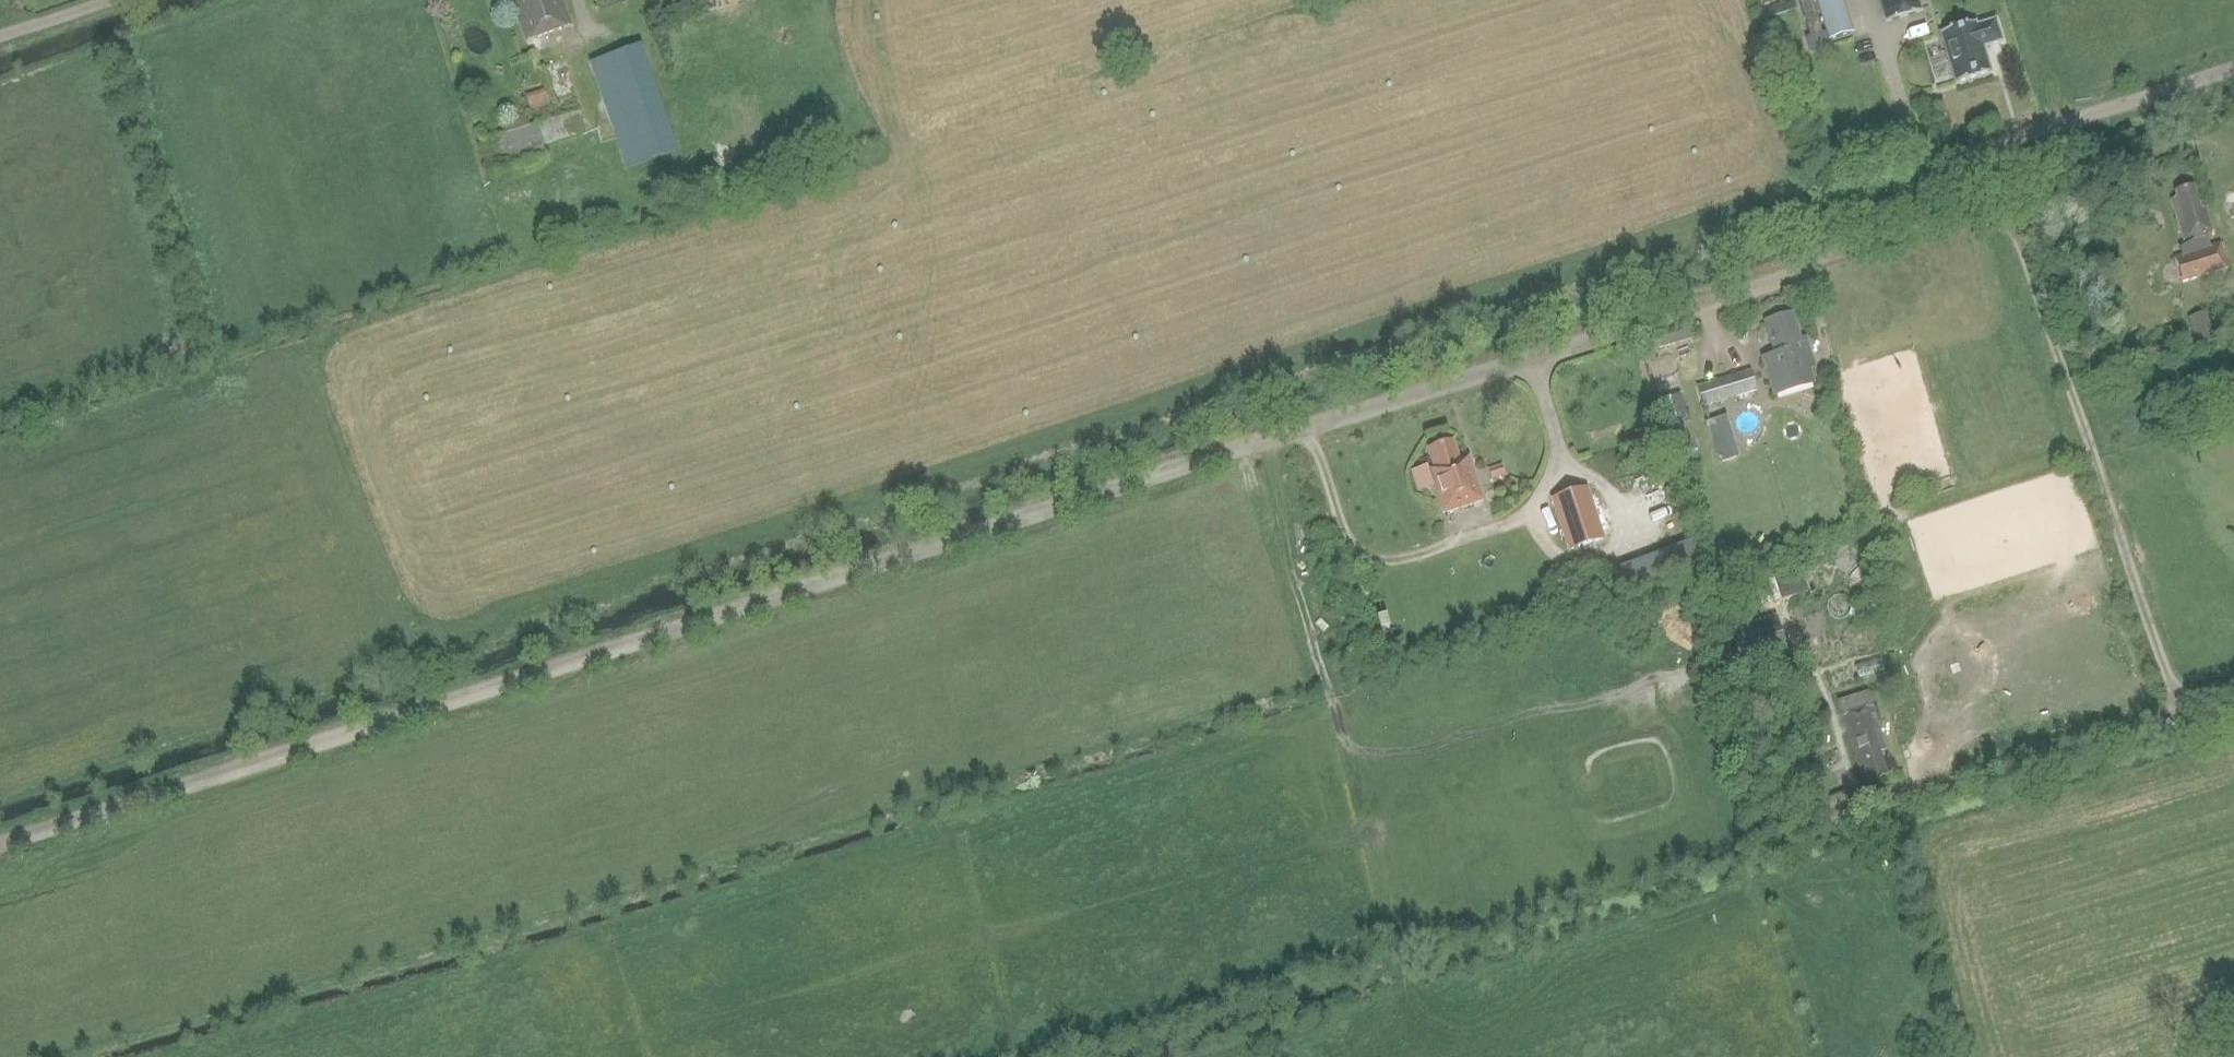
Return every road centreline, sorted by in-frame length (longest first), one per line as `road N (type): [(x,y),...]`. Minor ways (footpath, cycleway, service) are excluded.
road 1 (track): [(0,842),(1822,257),(1839,206),(1866,190),(2233,71)]
road 2 (track): [(2187,705),(2165,666),(2008,217),(1986,208),(1962,213),(1822,257)]
road 3 (track): [(1900,793),(2233,695)]

